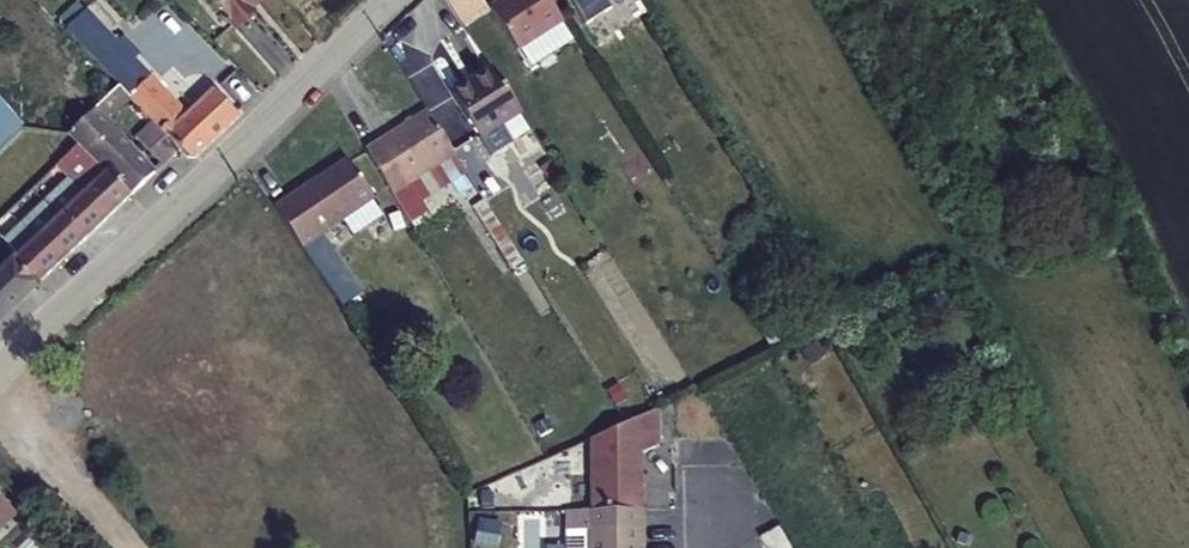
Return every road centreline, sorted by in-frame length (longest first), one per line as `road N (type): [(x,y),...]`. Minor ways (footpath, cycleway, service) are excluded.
road 1 (residential): [(0,363),(390,0)]
road 2 (track): [(0,390),(121,547)]

